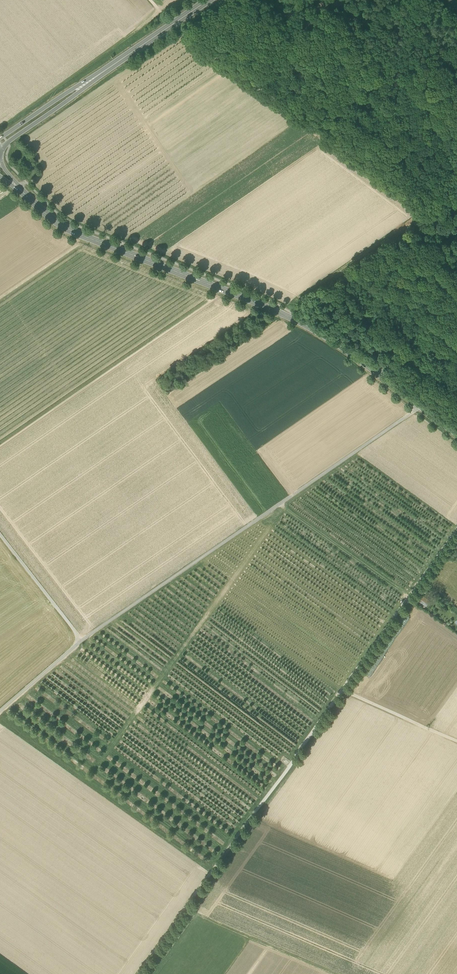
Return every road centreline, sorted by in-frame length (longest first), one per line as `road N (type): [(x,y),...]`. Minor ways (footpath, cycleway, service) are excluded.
road 1 (track): [(0,710),(82,640),(423,408),(456,361)]
road 2 (secondary): [(19,189),(77,234),(321,334),(456,435)]
road 3 (track): [(456,233),(185,33),(236,0)]
road 4 (track): [(140,973),(343,690)]
road 5 (track): [(343,690),(456,532)]
road 6 (track): [(323,135),(455,31)]
road 7 (track): [(410,597),(280,504)]
road 8 (track): [(193,911),(337,973)]
road 9 (track): [(0,535),(82,640)]
road 10 (motorway): [(207,0),(101,73)]
road 11 (motorway): [(1,150),(101,73)]
road 12 (track): [(456,740),(343,690)]

